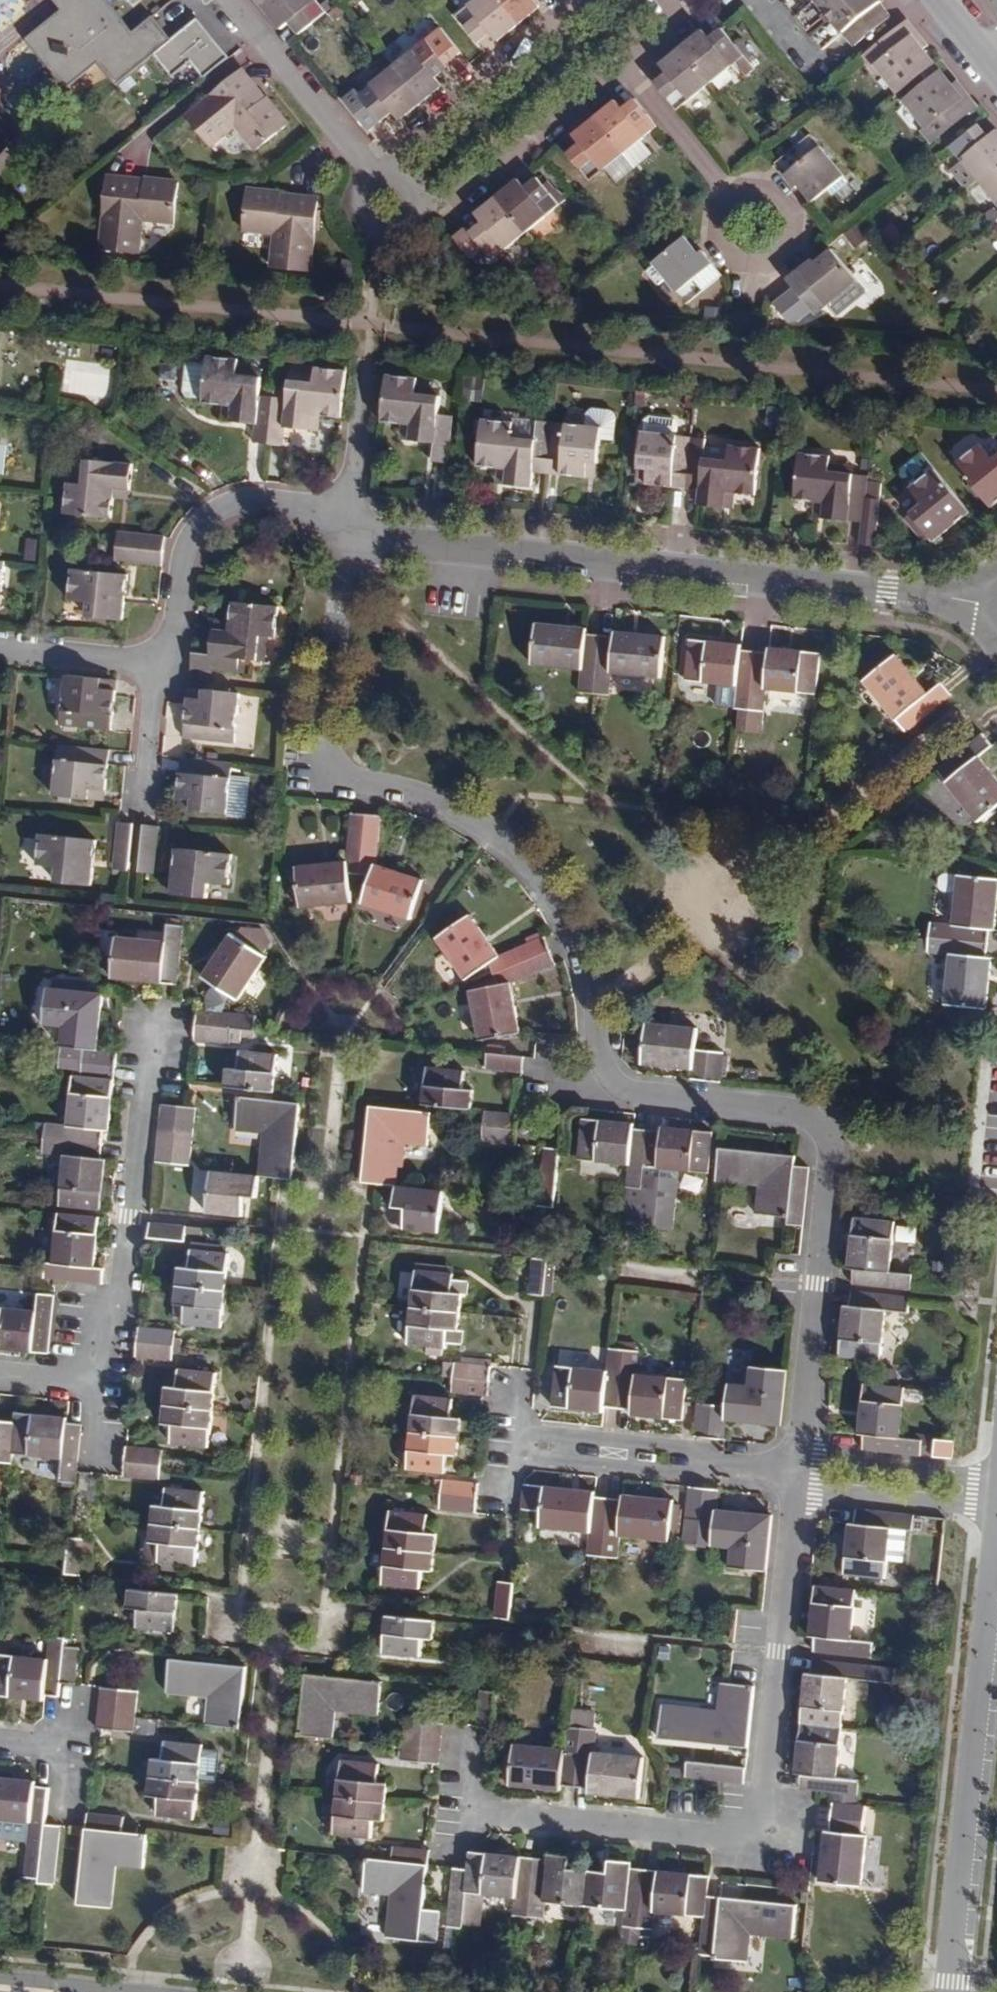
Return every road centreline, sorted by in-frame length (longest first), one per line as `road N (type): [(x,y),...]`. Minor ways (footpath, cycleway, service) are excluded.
road 1 (residential): [(336,779),(419,795),(496,838),(565,923),(599,1016),(590,1089),(791,1114),(822,1126),(832,1147),(795,1469)]
road 2 (residential): [(996,606),(241,504),(210,519),(177,556),(167,637),(150,667)]
road 3 (residential): [(471,1806),(742,1835),(762,1824),(795,1469)]
road 4 (residential): [(596,36),(390,200),(232,0)]
road 5 (tertiary): [(996,1523),(945,1991)]
road 6 (residential): [(152,1029),(132,1213),(99,1376)]
road 7 (residential): [(795,1469),(523,1440)]
road 8 (residential): [(746,225),(596,36)]
road 9 (residential): [(996,1494),(795,1469)]
road 10 (residential): [(150,667),(0,648)]
road 11 (residential): [(150,667),(138,795)]

